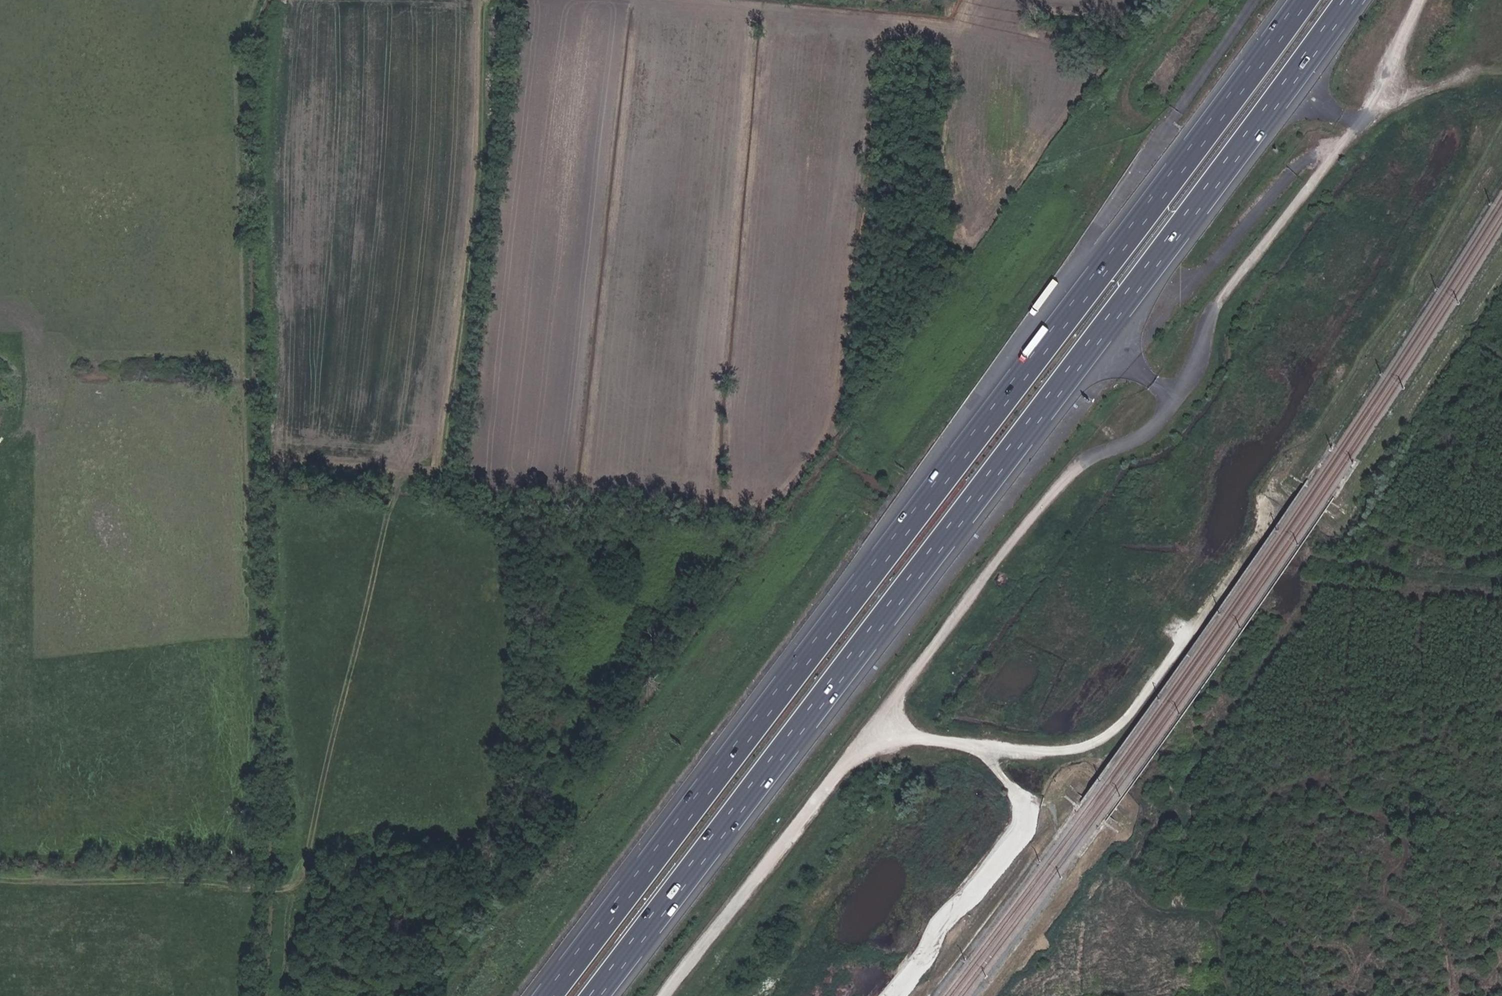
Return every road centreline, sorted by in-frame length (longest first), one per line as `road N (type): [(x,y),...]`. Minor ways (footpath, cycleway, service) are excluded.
road 1 (motorway): [(1303,0),(547,995)]
road 2 (motorway): [(604,995),(1349,0)]
road 3 (track): [(877,726),(1014,750),(1086,746),(1110,733),(1270,516)]

